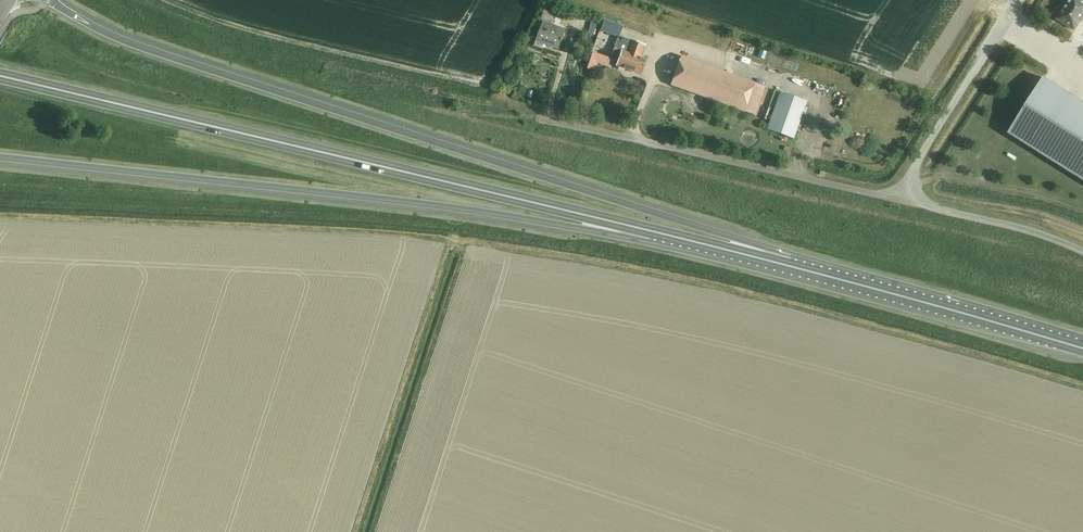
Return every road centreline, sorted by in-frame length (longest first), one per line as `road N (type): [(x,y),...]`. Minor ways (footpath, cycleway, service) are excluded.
road 1 (trunk): [(789,267),(759,245),(161,54),(51,0)]
road 2 (trunk): [(659,233),(0,76)]
road 3 (trunk): [(0,157),(659,233)]
road 4 (unclassified): [(903,198),(546,119)]
road 5 (trunk): [(1082,349),(789,267)]
road 6 (unclassified): [(903,198),(1020,0)]
road 7 (unclassified): [(1082,252),(903,198)]
road 8 (trunk): [(789,267),(659,233)]

